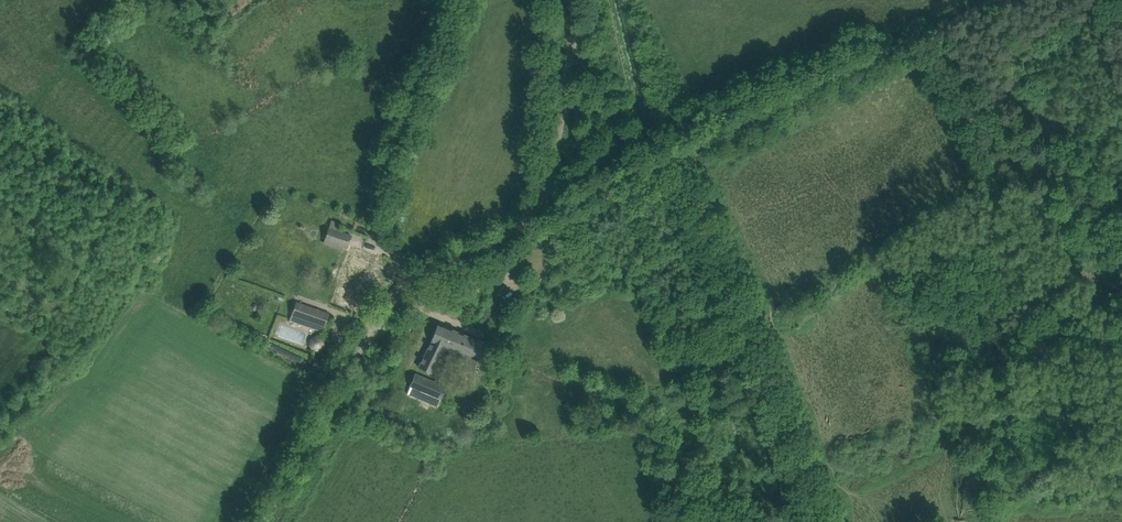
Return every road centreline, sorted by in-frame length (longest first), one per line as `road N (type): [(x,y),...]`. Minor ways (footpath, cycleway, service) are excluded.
road 1 (unclassified): [(264,521),(389,307),(414,280),(512,229),(542,195),(579,0)]
road 2 (track): [(805,489),(677,154)]
road 3 (track): [(1121,287),(1077,272),(1045,245),(923,36)]
road 4 (track): [(923,36),(663,159)]
road 5 (track): [(663,159),(584,195),(542,195)]

